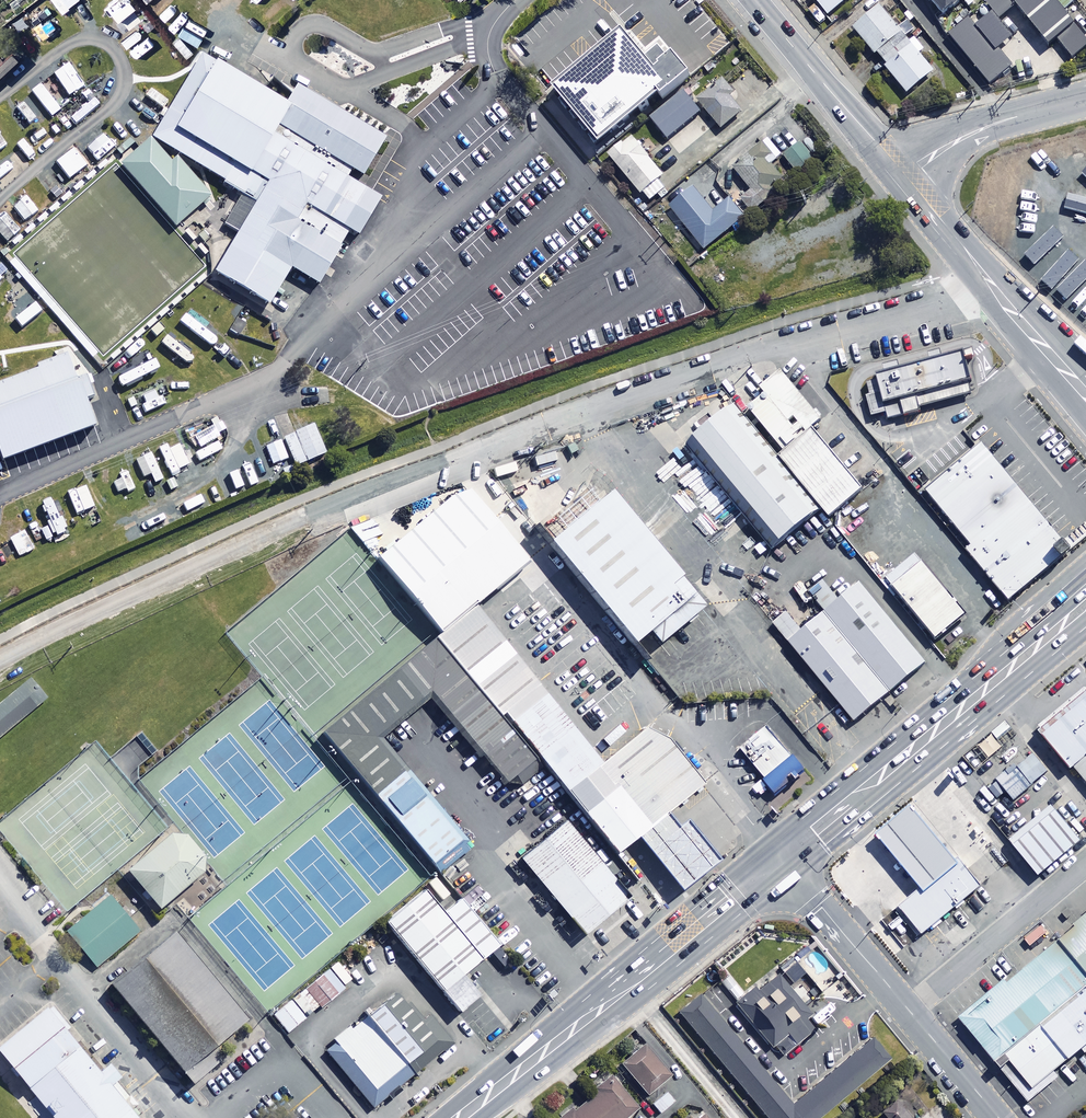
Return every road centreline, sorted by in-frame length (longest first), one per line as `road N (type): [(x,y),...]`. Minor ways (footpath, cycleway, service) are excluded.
road 1 (track): [(0,660),(270,530),(456,460)]
road 2 (trunk): [(460,1117),(781,859)]
road 3 (trunk): [(781,859),(1085,603)]
road 4 (secondary): [(1085,393),(898,176)]
road 5 (unclassified): [(910,1011),(1085,864)]
road 6 (secondary): [(898,176),(753,0)]
road 7 (residential): [(898,176),(982,128),(1085,99)]
road 8 (tertiary): [(910,1011),(781,859)]
road 9 (tertiary): [(999,1117),(910,1011)]

